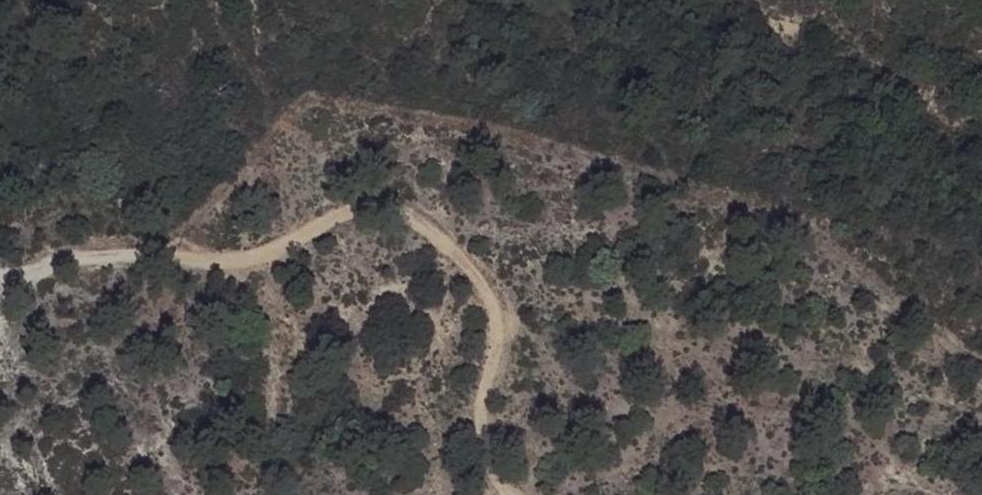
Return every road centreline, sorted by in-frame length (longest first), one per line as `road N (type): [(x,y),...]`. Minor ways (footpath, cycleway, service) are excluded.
road 1 (track): [(0,293),(49,260),(229,259),(366,204),(395,200),(422,214),(459,265),(506,297),(513,328),(473,410),(472,442),(508,494)]

